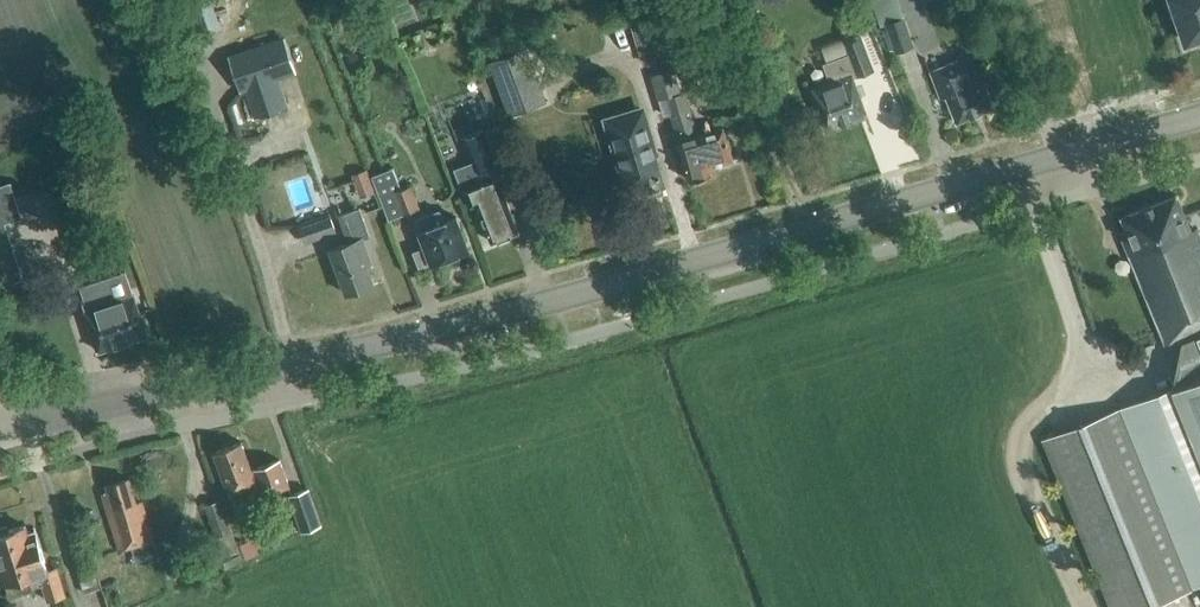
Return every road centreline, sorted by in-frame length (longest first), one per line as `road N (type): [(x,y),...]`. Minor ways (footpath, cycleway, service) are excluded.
road 1 (tertiary): [(0,429),(512,311),(1199,114)]

